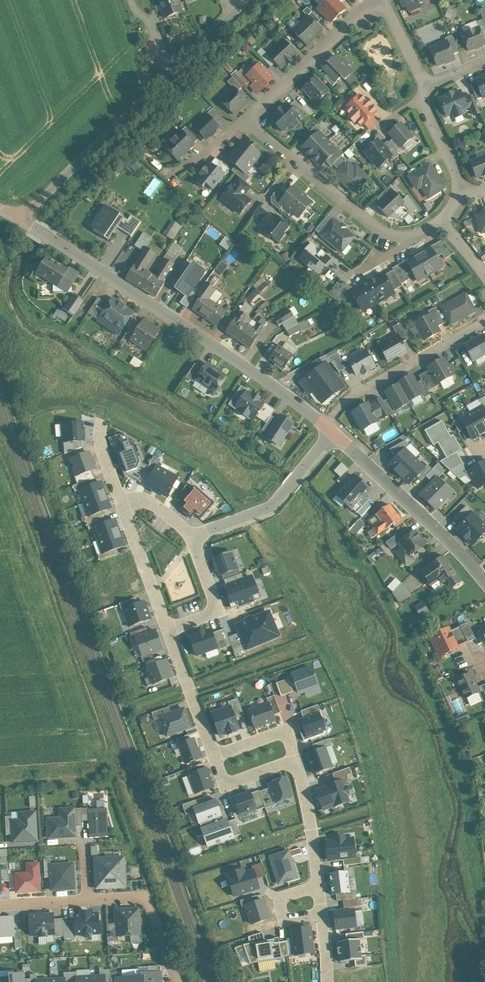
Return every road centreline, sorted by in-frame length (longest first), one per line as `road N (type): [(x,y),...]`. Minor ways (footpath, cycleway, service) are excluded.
road 1 (unclassified): [(326,427),(284,390),(24,222)]
road 2 (unclassified): [(24,222),(243,0)]
road 3 (residential): [(246,120),(365,222),(408,236),(441,222)]
road 4 (unclassified): [(484,576),(333,432)]
road 5 (residential): [(326,427),(361,389),(484,322)]
road 6 (residential): [(372,0),(246,120)]
road 7 (residential): [(147,899),(0,907)]
road 8 (residential): [(169,629),(215,757)]
road 9 (residential): [(123,505),(169,629)]
road 10 (residential): [(295,766),(320,891)]
road 11 (residential): [(191,540),(213,599),(206,615),(169,629)]

